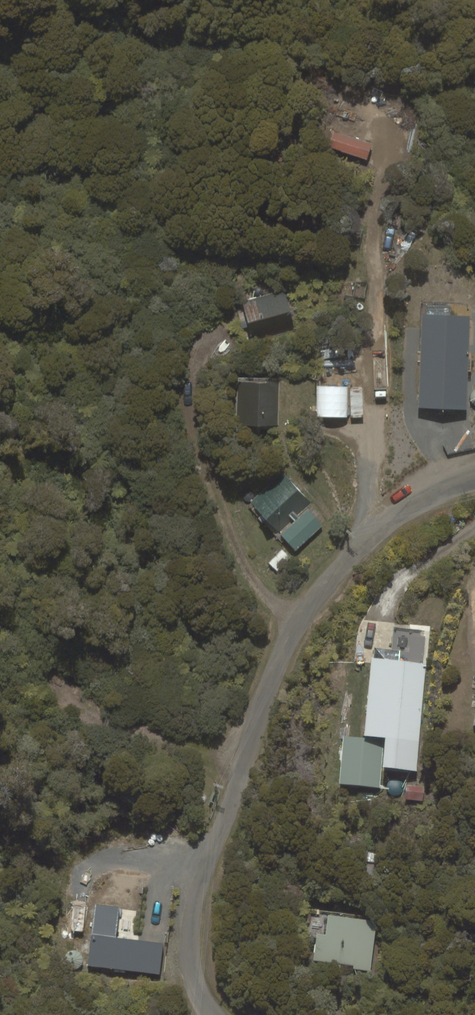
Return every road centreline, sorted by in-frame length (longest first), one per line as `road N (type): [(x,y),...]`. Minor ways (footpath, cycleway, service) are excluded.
road 1 (residential): [(195,993),(188,917),(267,673),(295,623),(362,542),(437,486),(474,475)]

